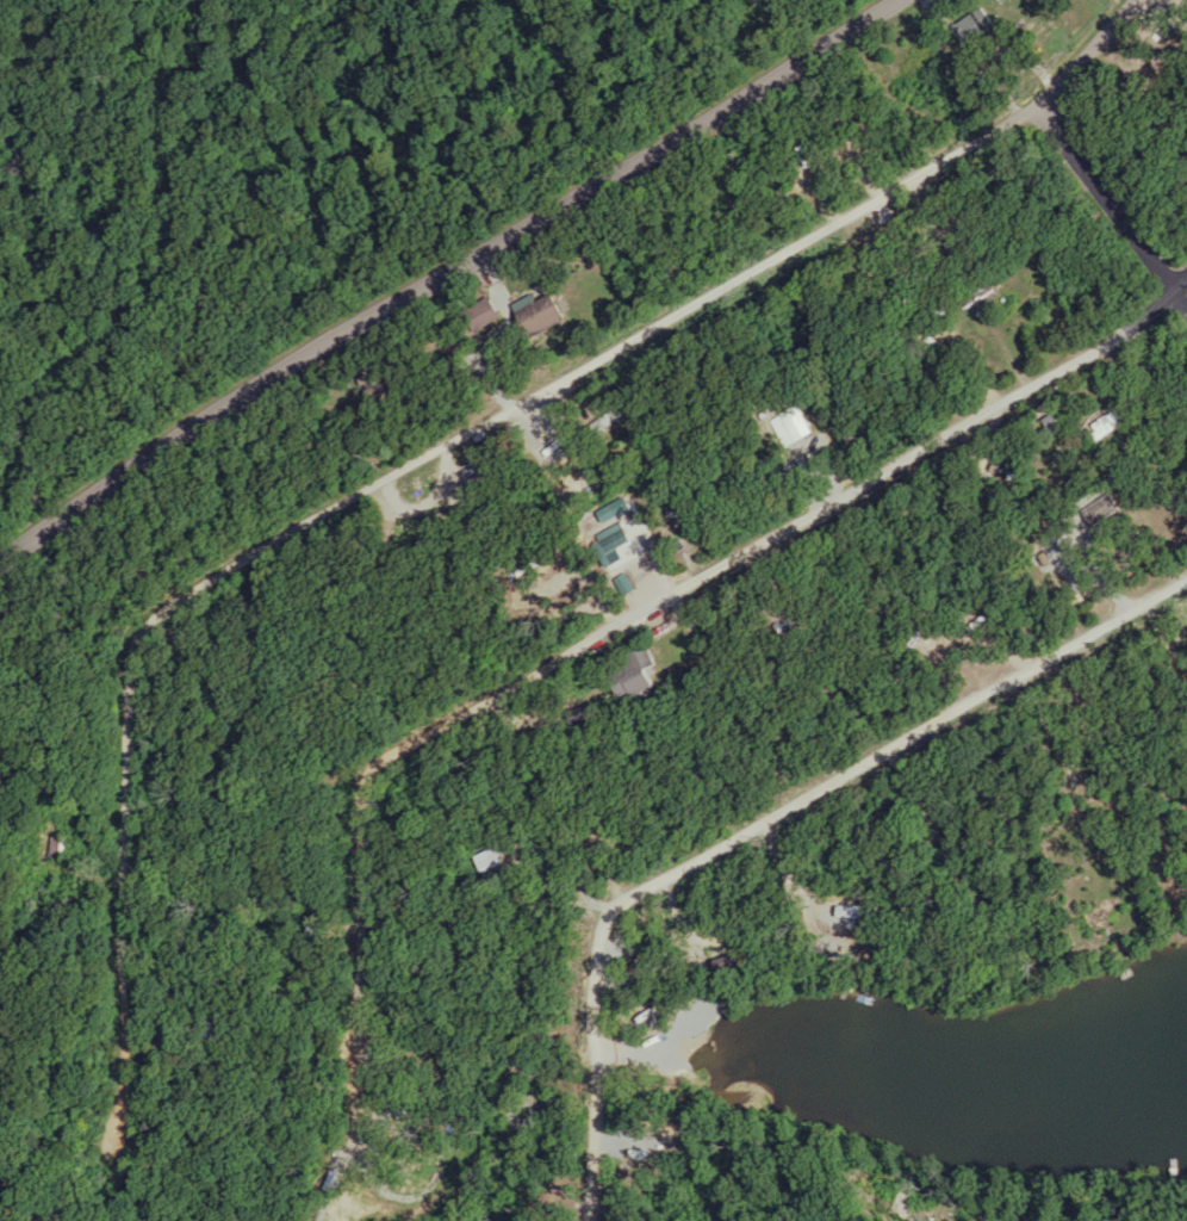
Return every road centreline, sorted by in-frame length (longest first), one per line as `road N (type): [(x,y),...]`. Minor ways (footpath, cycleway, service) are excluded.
road 1 (residential): [(116,1000),(129,652),(144,626),(303,525),(787,256),(1030,106)]
road 2 (residential): [(352,1163),(363,770),(1186,277)]
road 3 (residential): [(0,561),(251,390),(745,103),(892,0)]
road 4 (residential): [(653,886),(1186,584)]
road 5 (residential): [(653,886),(602,921),(592,948),(593,1220)]
road 6 (residential): [(1186,312),(1030,106)]
road 7 (residential): [(1030,106),(1137,0)]

